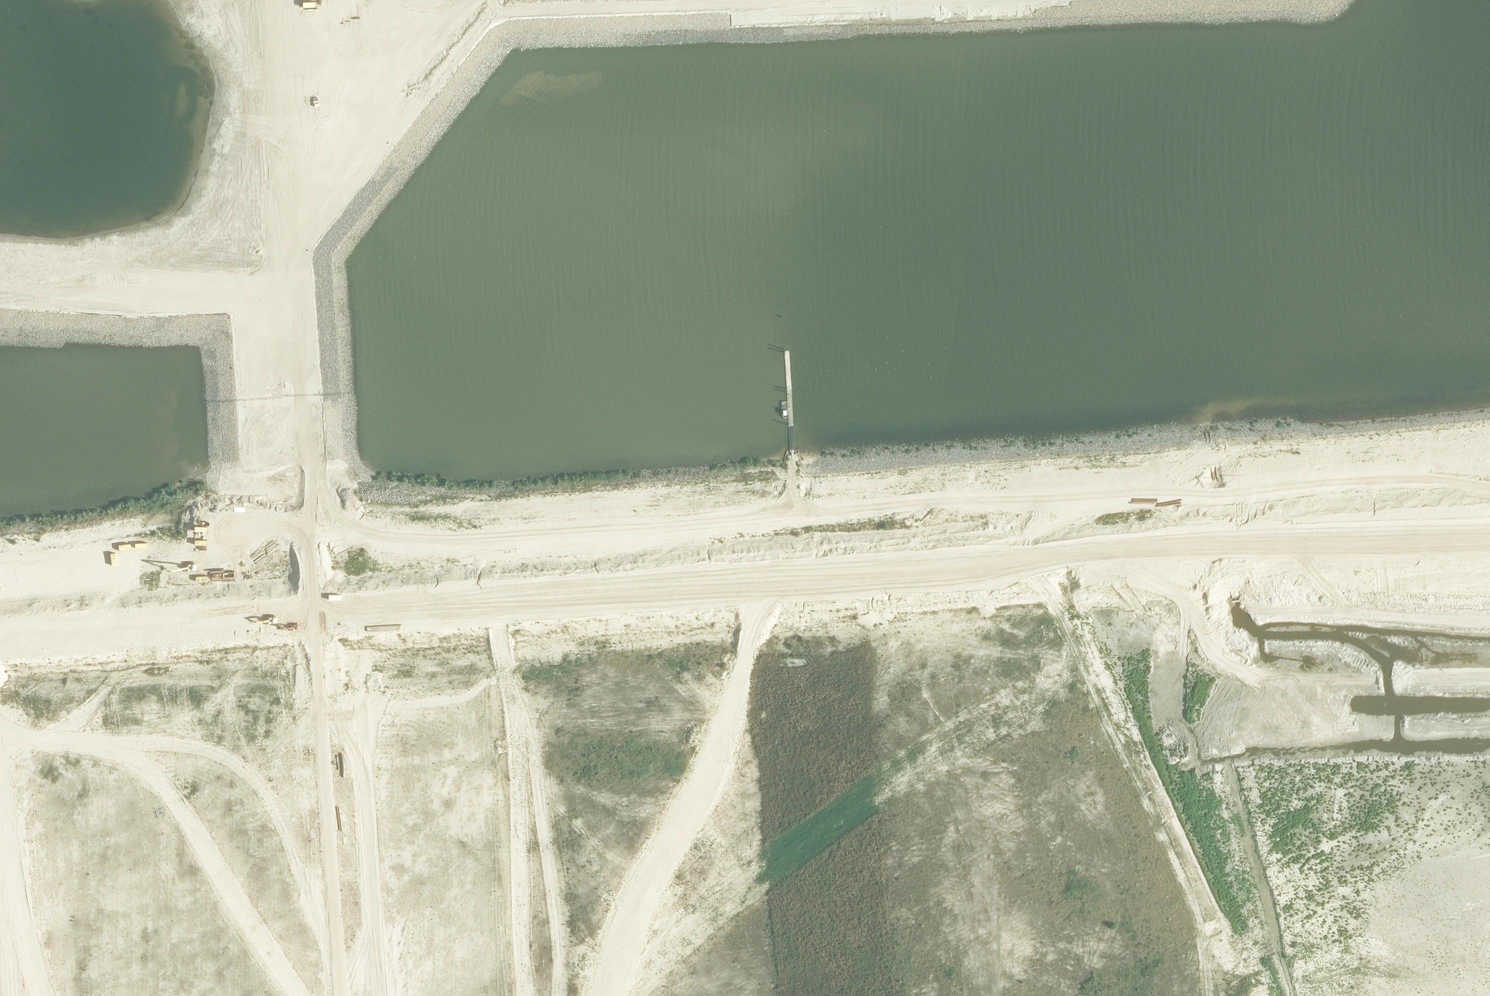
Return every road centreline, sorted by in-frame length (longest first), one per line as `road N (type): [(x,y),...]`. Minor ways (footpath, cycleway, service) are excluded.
road 1 (tertiary): [(313,995),(291,659)]
road 2 (tertiary): [(248,663),(269,995)]

